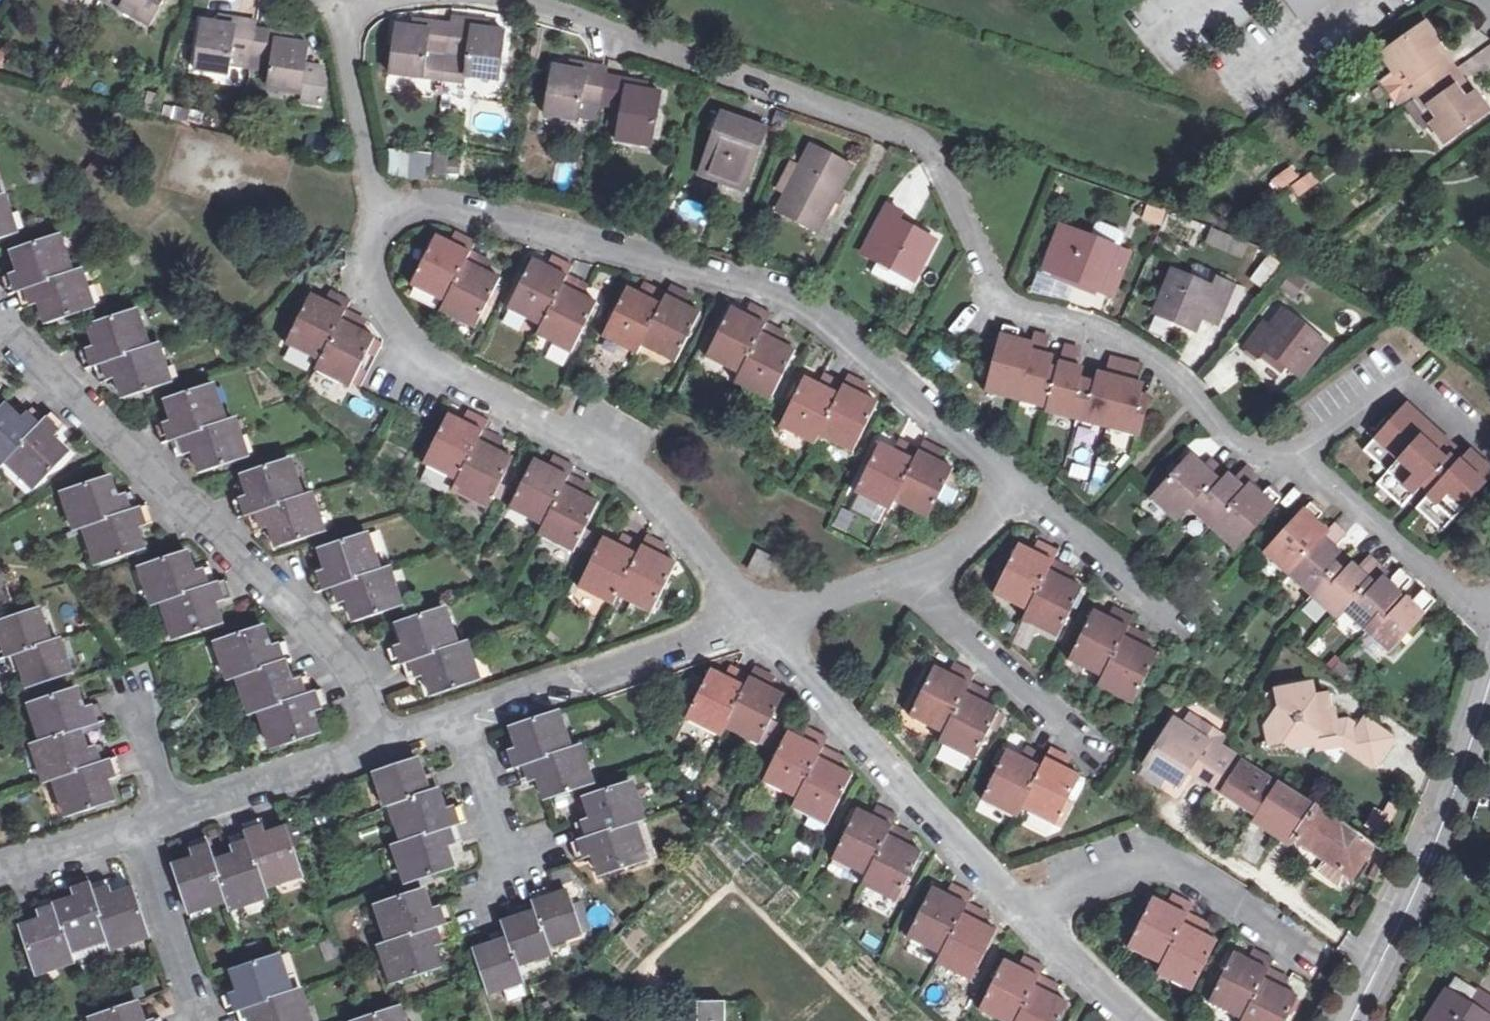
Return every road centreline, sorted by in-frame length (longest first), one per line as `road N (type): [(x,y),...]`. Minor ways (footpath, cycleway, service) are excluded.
road 1 (residential): [(1293,449),(1222,432),(1125,343),(1000,307),(991,261),(926,130),(630,43),(517,0)]
road 2 (residential): [(377,203),(436,196),(804,296),(1022,485)]
road 3 (residential): [(767,617),(649,481),(596,444),(425,358),(374,300),(377,203)]
road 4 (residential): [(393,740),(349,669),(289,600),(0,325)]
road 5 (residential): [(1158,1020),(1002,880),(864,740),(767,617)]
road 6 (tertiary): [(1341,1020),(1464,747),(1489,668)]
road 7 (residential): [(461,716),(767,617)]
road 8 (residential): [(1094,755),(907,569)]
road 9 (residential): [(1293,449),(1489,609)]
road 10 (residential): [(1489,442),(1421,376),(1402,372),(1293,449)]
road 11 (residential): [(175,816),(393,740)]
road 12 (residential): [(1022,485),(1193,634)]
road 13 (residential): [(461,716),(514,864),(484,904)]
road 14 (residential): [(201,1020),(134,831)]
road 15 (residential): [(339,18),(377,203)]
road 16 (residential): [(767,617),(907,569)]
road 17 (residential): [(1237,86),(1357,0)]
road 18 (residential): [(907,569),(943,559),(1022,485)]
road 19 (residential): [(0,878),(134,831)]
road 20 (residential): [(127,687),(175,816)]

